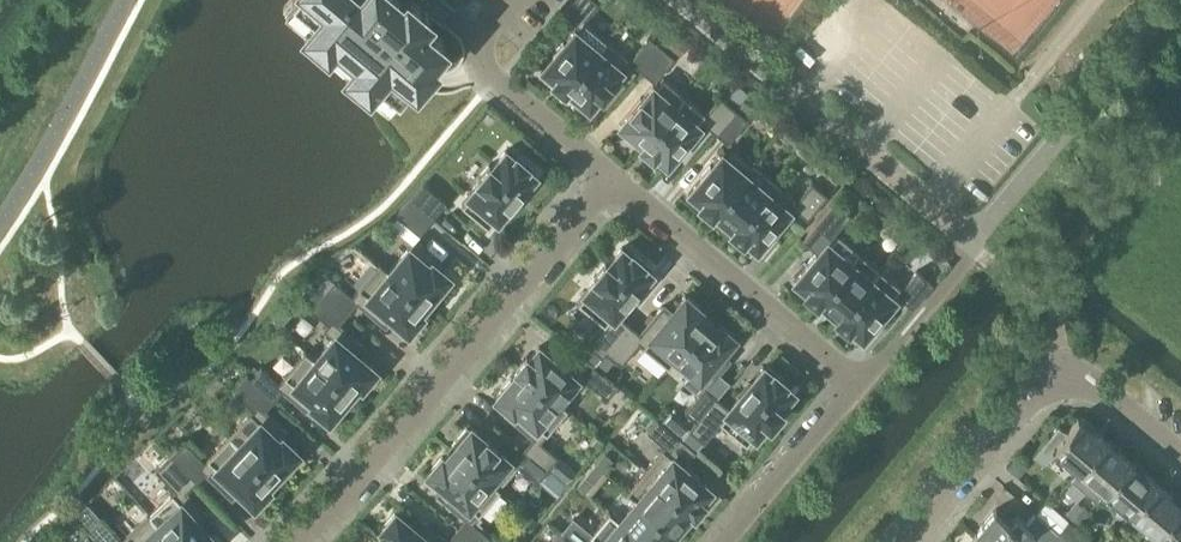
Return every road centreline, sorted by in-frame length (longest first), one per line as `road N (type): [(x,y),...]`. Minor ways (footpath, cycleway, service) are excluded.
road 1 (residential): [(298,541),(616,180)]
road 2 (residential): [(616,180),(858,383)]
road 3 (residential): [(518,0),(485,43),(487,73),(616,180)]
road 4 (residential): [(902,541),(1011,414),(1069,383)]
road 5 (residential): [(976,249),(805,102)]
road 6 (residential): [(858,383),(723,541)]
road 7 (residential): [(858,383),(976,249)]
road 8 (residential): [(1069,383),(1062,325),(976,249)]
road 9 (residential): [(1180,454),(1124,406),(1069,383)]

